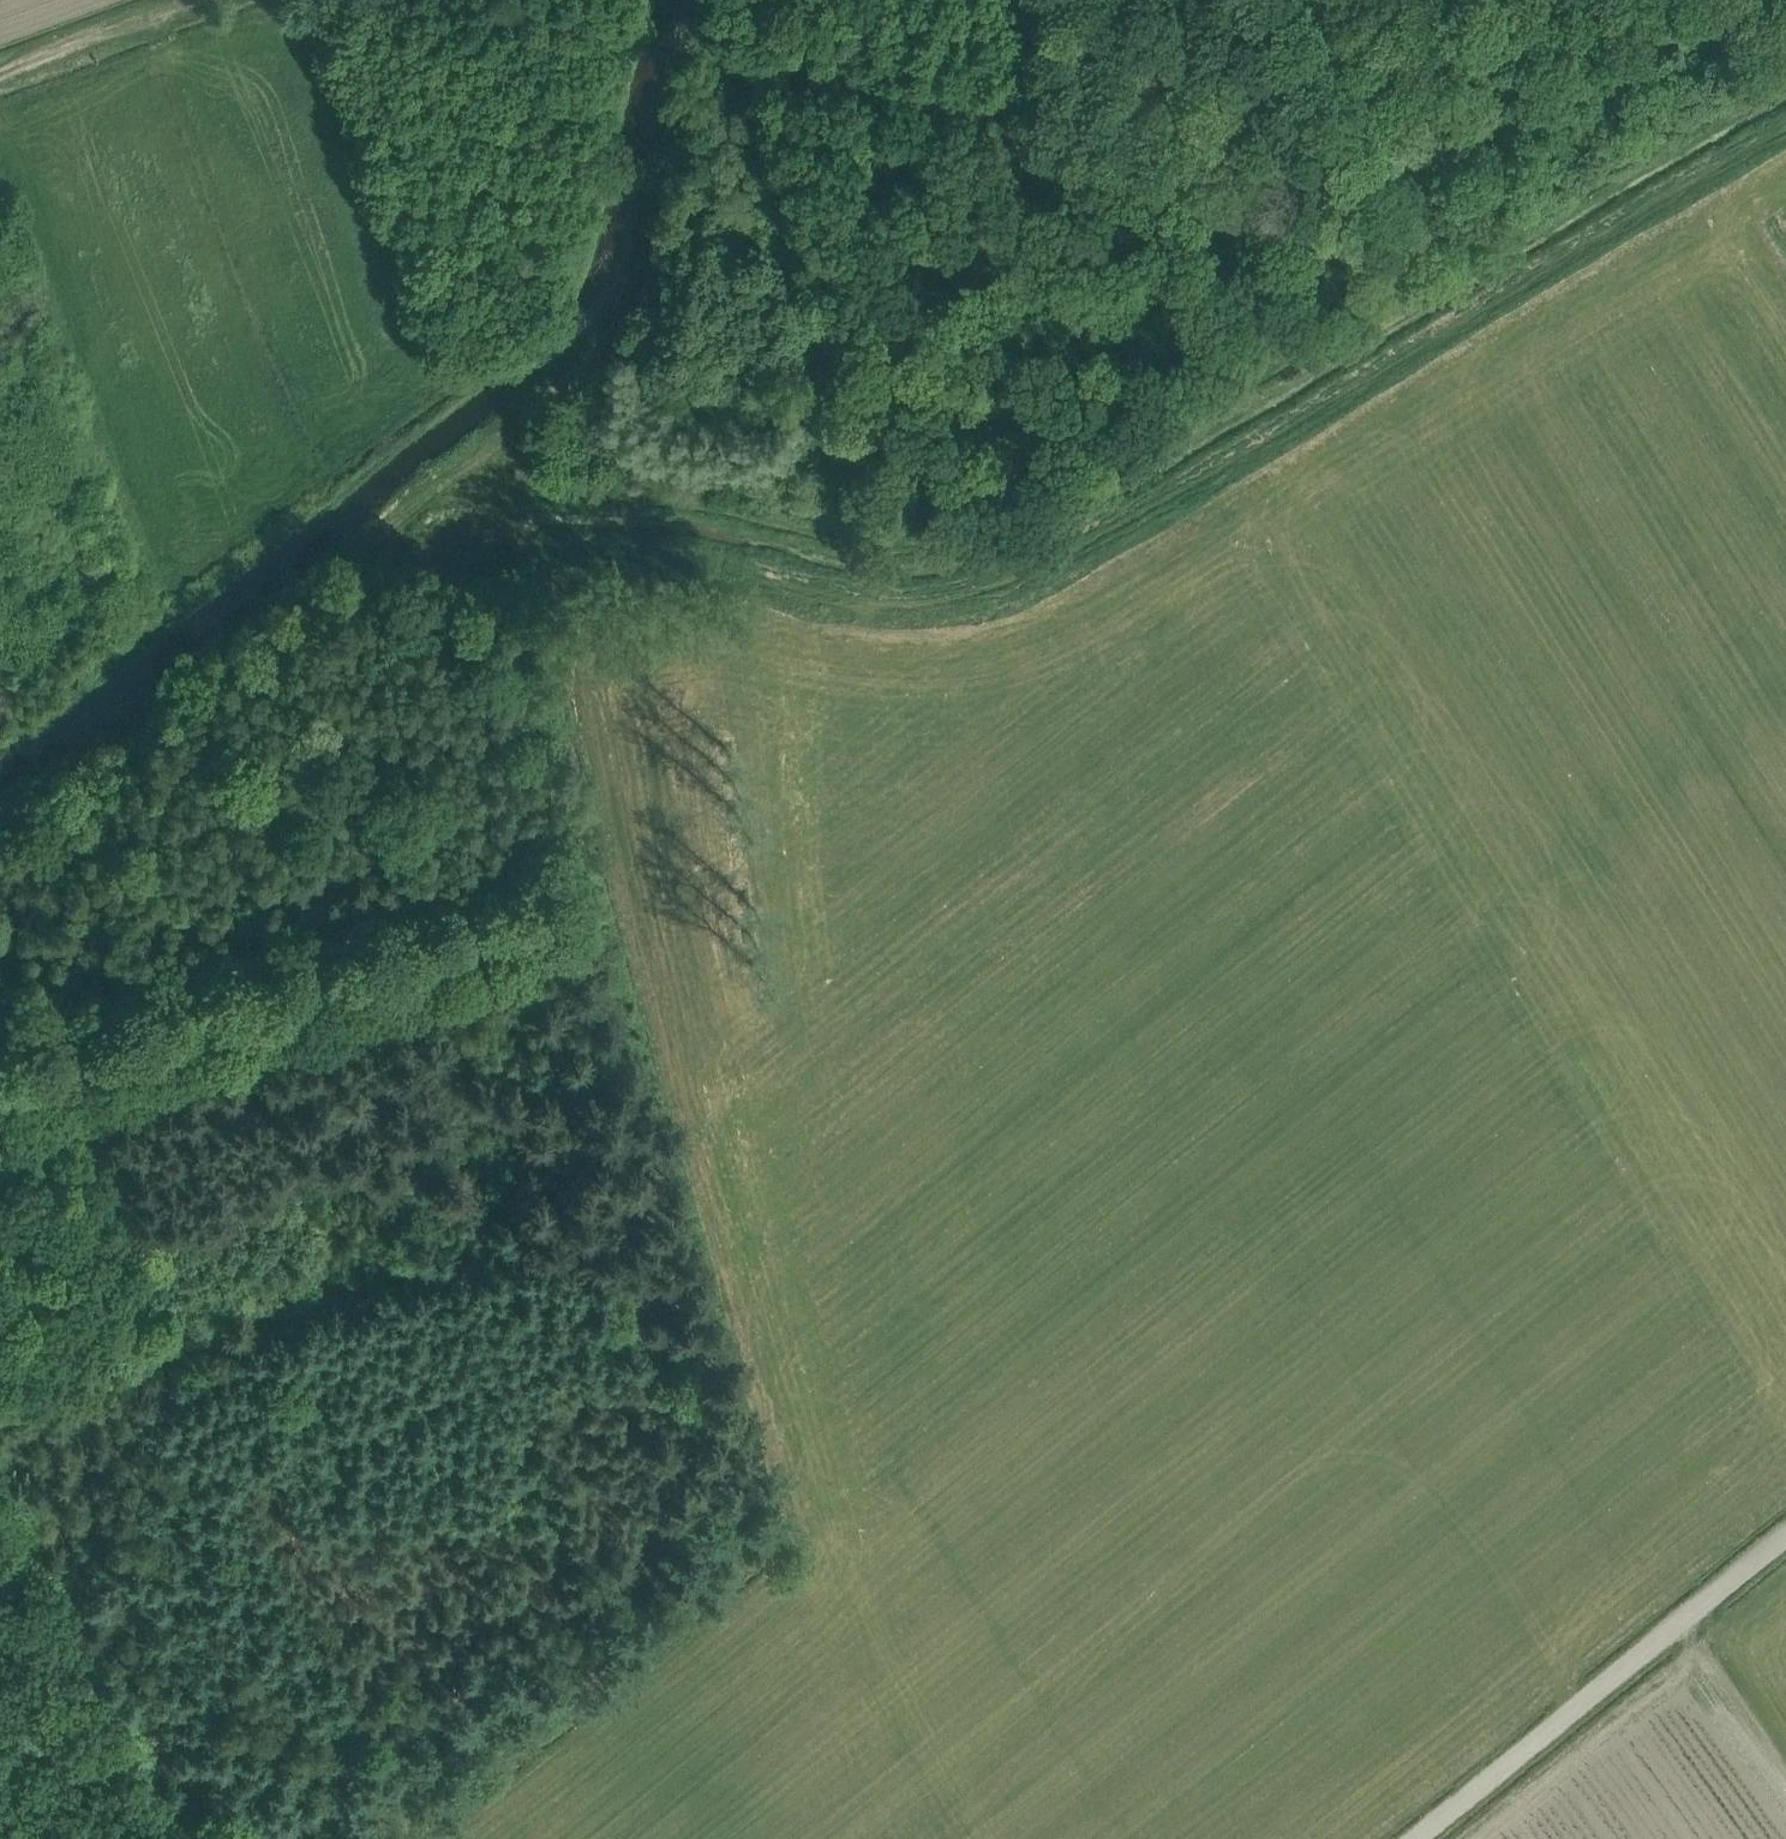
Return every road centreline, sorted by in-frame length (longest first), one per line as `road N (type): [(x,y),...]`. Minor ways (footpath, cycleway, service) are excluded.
road 1 (track): [(1785,1538),(1417,1838)]
road 2 (track): [(0,75),(208,0)]

